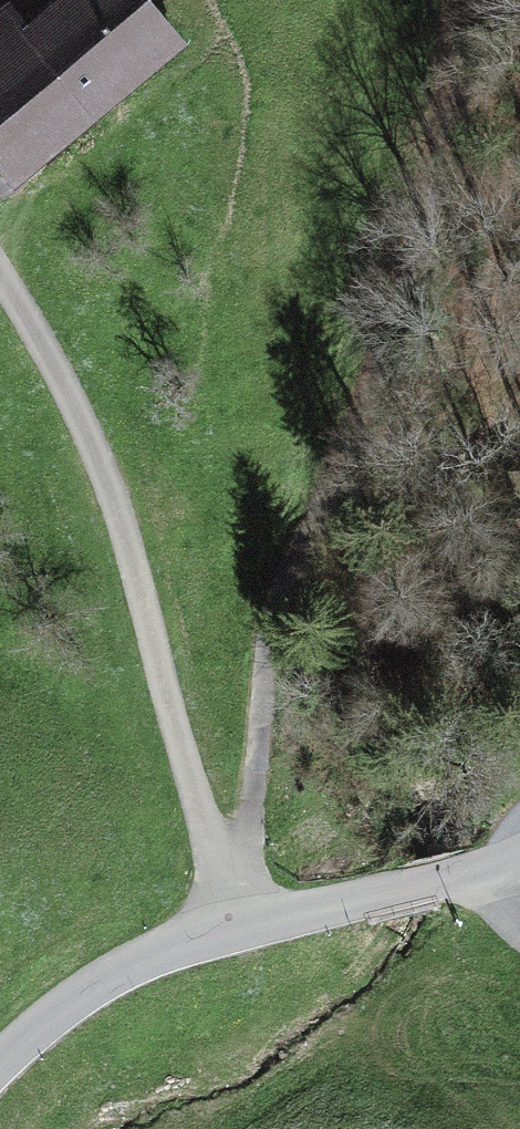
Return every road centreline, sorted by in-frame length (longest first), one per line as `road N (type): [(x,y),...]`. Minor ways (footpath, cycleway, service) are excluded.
road 1 (track): [(243,920),(276,624),(380,380),(474,0)]
road 2 (track): [(0,289),(119,487),(208,836),(242,898)]
road 3 (unclassified): [(519,878),(466,896),(243,920),(173,948),(70,1006),(0,1069)]

